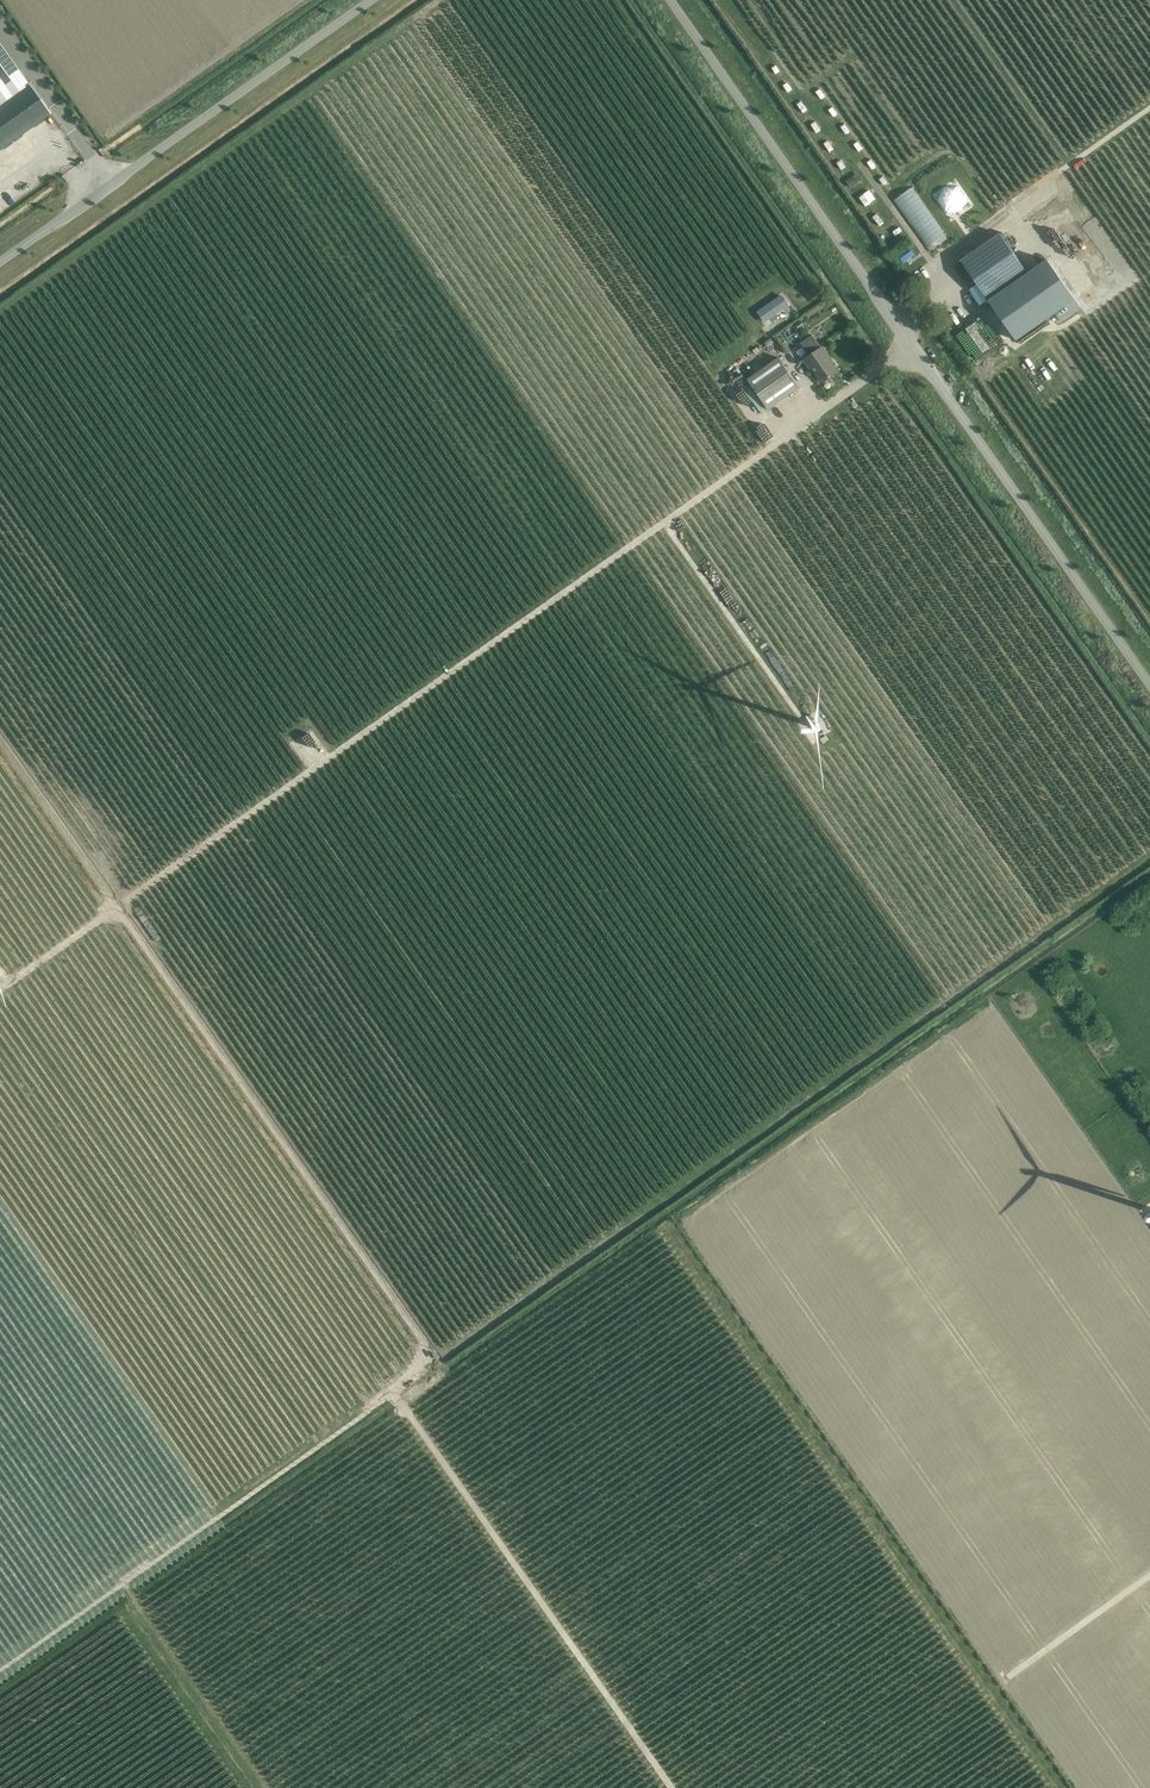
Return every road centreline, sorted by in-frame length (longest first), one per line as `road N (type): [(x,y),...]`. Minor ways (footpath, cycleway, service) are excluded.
road 1 (unclassified): [(672,0),(1149,686)]
road 2 (unclassified): [(0,261),(370,0)]

